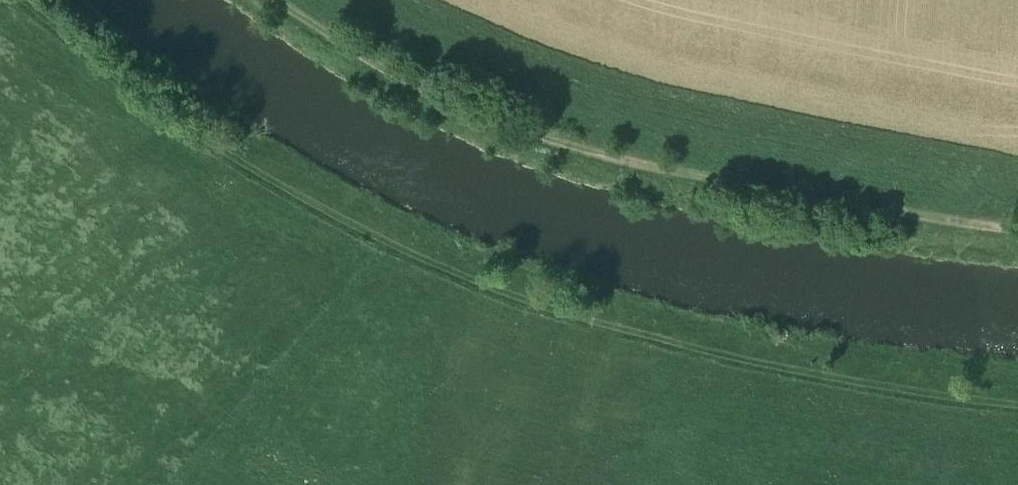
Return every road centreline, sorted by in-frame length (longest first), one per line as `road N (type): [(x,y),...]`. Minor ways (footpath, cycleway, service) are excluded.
road 1 (track): [(26,0),(192,128),(325,210),(468,276),(749,360),(1017,405)]
road 2 (track): [(1017,232),(603,159),(485,125),(394,82),(271,0)]

